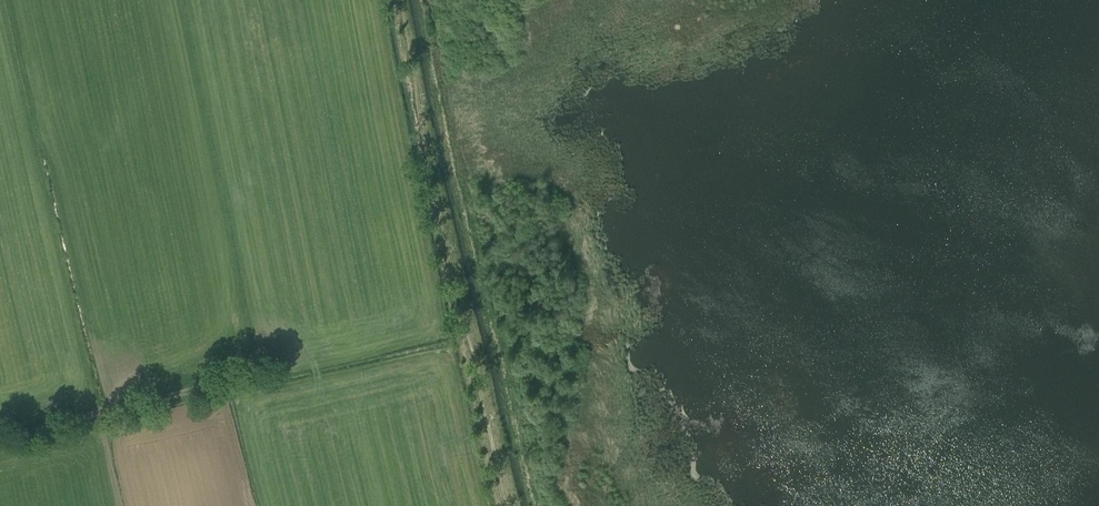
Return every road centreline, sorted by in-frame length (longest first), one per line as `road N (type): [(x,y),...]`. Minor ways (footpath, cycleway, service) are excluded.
road 1 (track): [(293,367),(0,437)]

